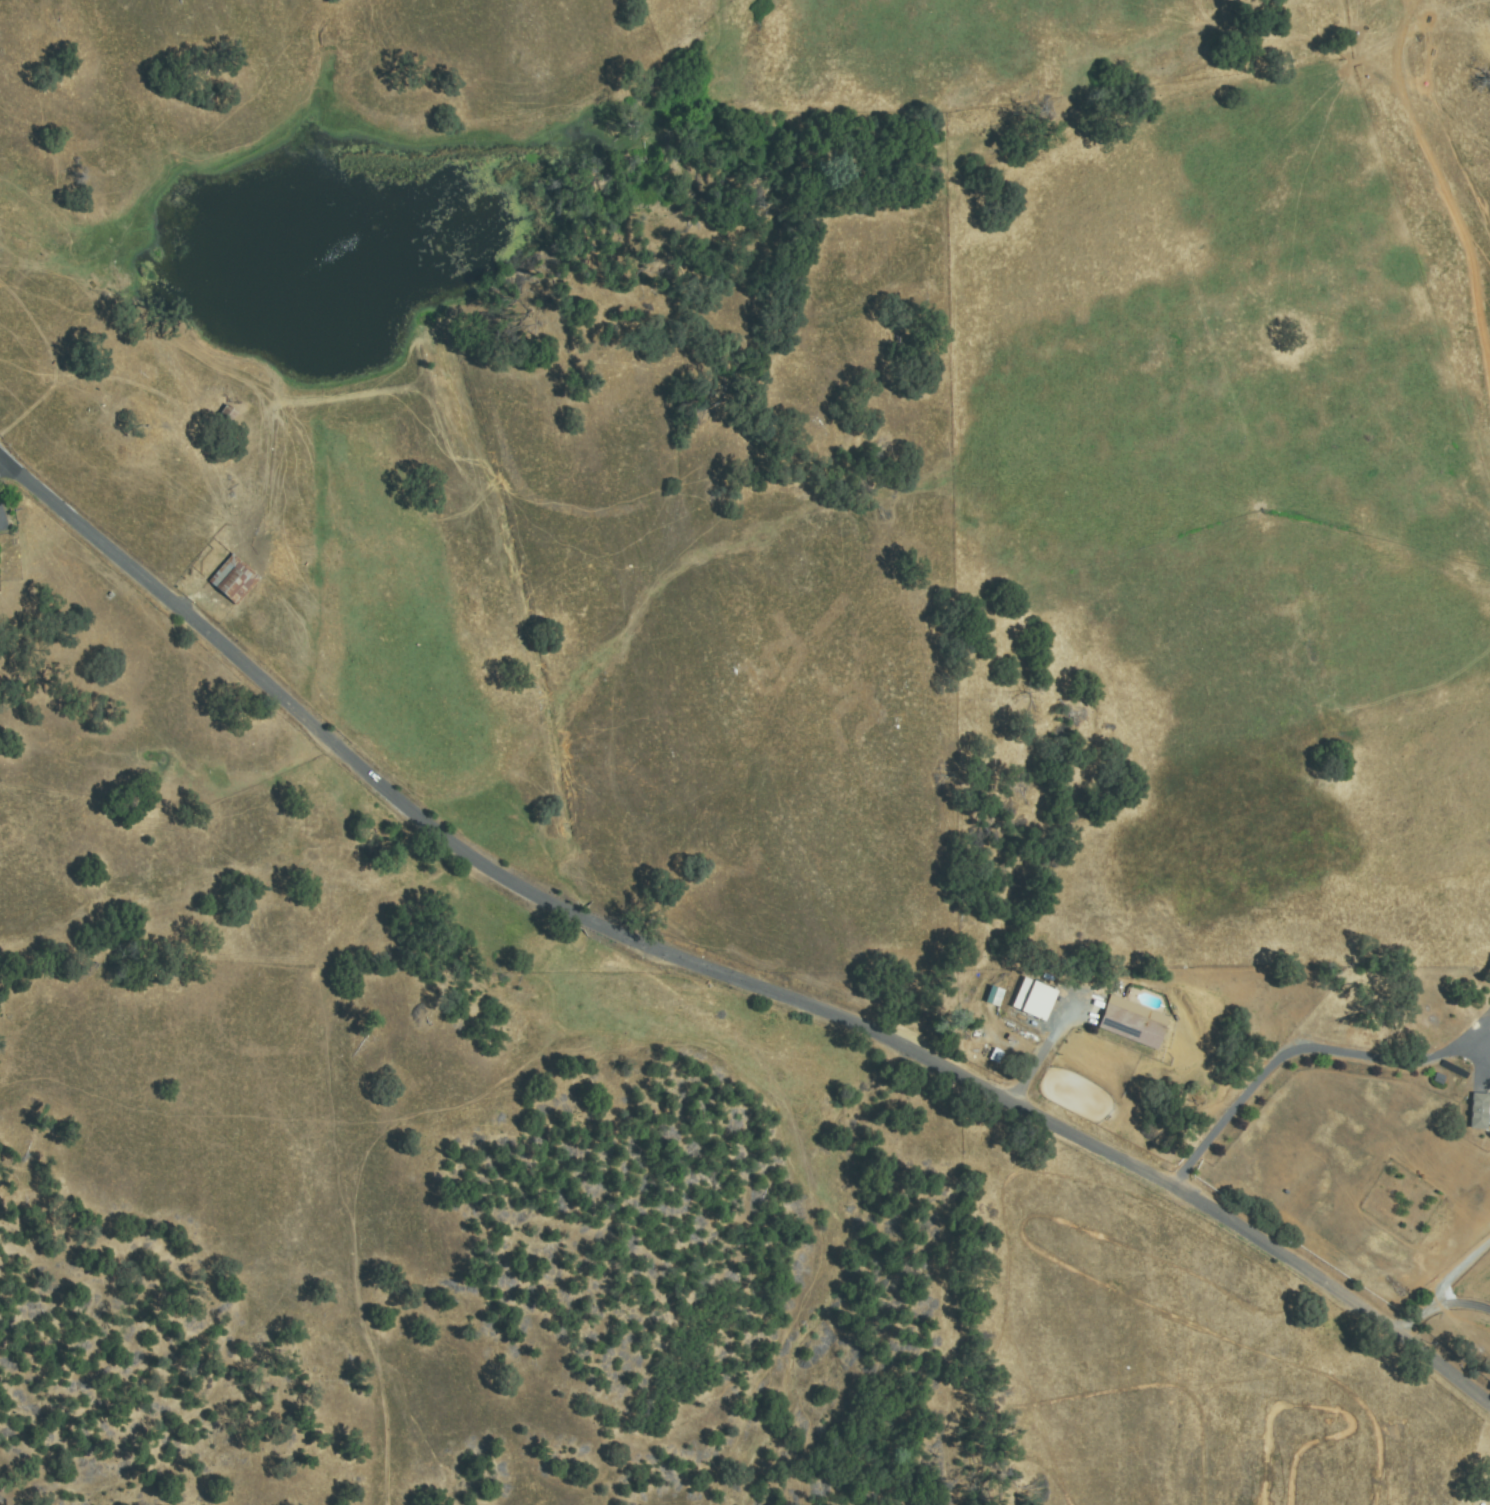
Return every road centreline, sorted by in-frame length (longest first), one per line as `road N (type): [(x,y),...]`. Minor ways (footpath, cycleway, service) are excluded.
road 1 (tertiary): [(1489,1405),(1387,1326),(1182,1194),(896,1045),(577,920),(461,854),(0,455)]

